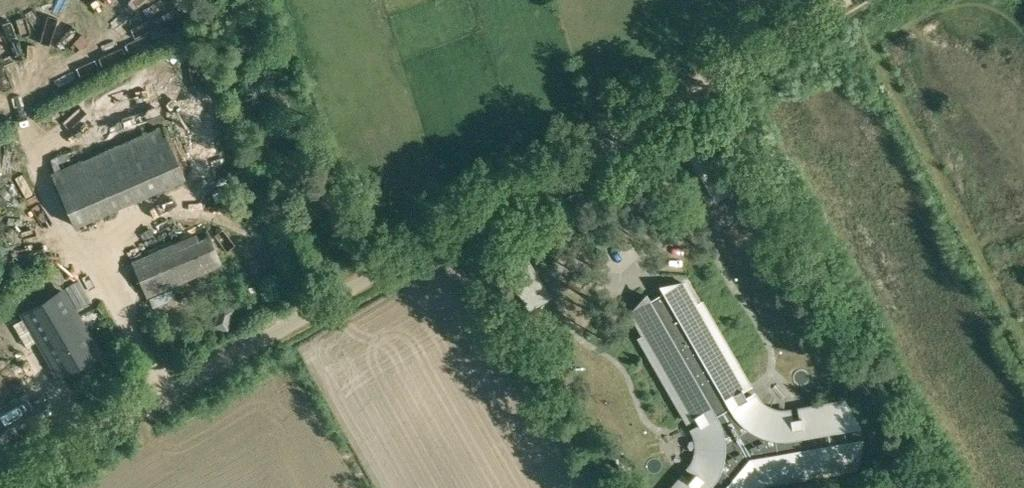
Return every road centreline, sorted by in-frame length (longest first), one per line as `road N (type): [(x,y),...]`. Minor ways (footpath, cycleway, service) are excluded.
road 1 (unclassified): [(2,487),(671,100)]
road 2 (track): [(671,100),(841,0)]

